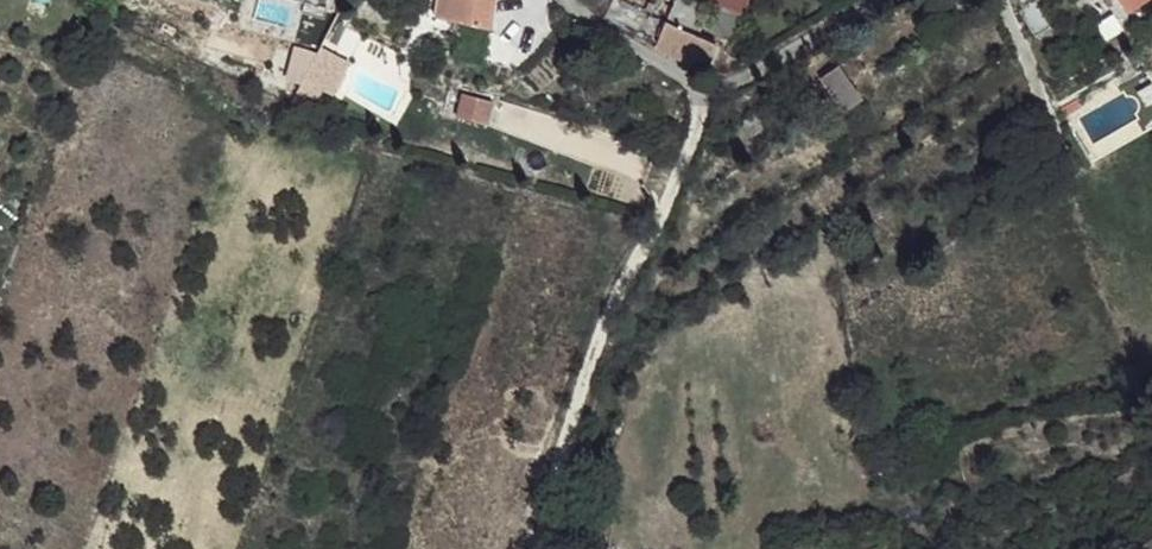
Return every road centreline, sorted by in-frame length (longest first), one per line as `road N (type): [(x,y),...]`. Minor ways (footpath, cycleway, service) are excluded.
road 1 (unclassified): [(550,548),(587,376),(702,93),(562,0)]
road 2 (track): [(702,93),(863,0)]

